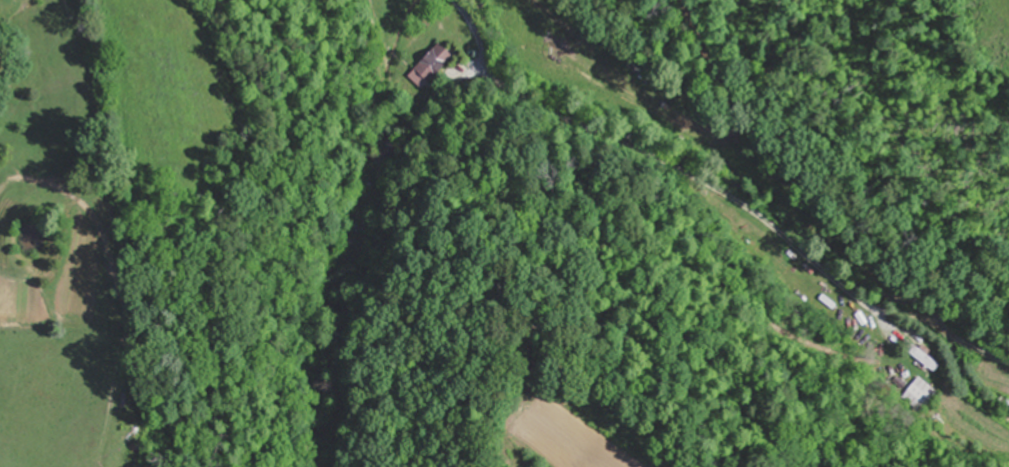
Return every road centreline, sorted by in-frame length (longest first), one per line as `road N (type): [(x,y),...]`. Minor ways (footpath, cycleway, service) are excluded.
road 1 (residential): [(455,0),(501,83),(736,198),(873,310)]

